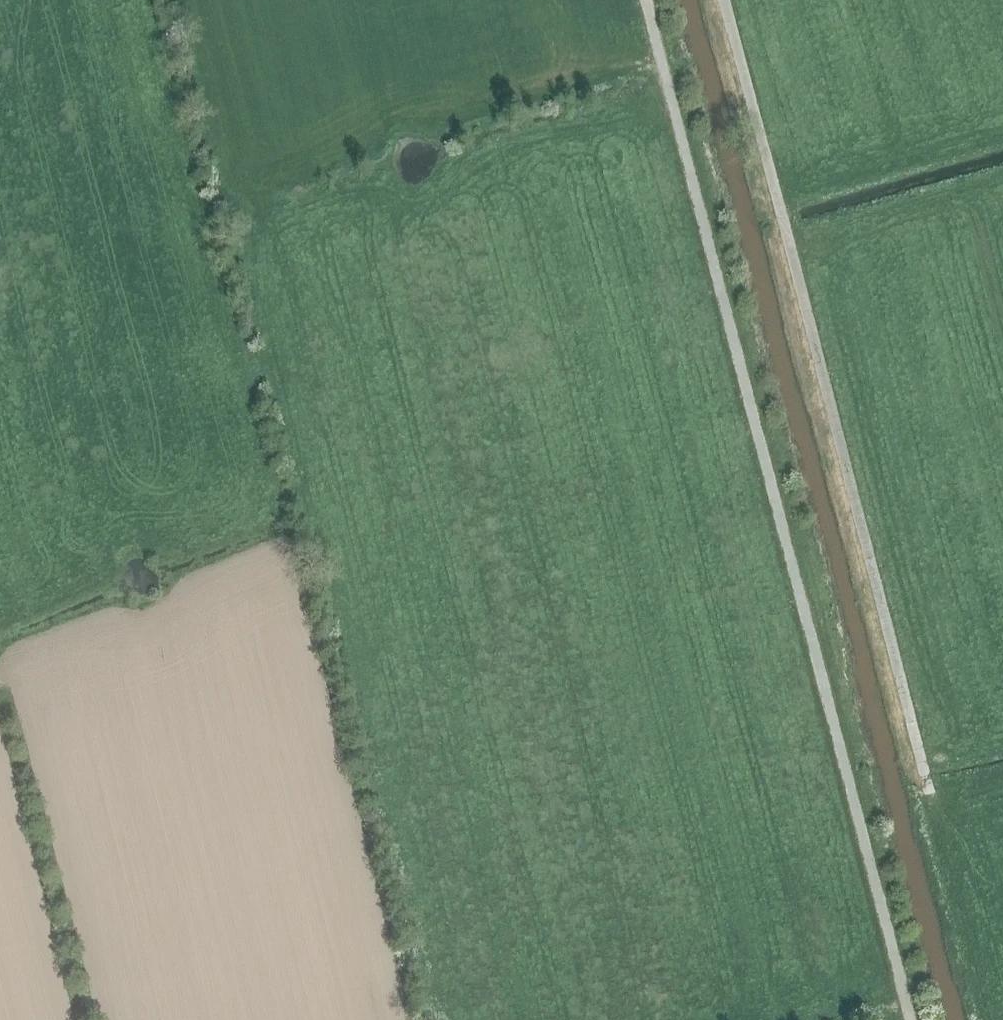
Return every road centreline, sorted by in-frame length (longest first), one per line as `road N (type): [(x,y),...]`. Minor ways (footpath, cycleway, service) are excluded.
road 1 (unclassified): [(911,1019),(648,0)]

